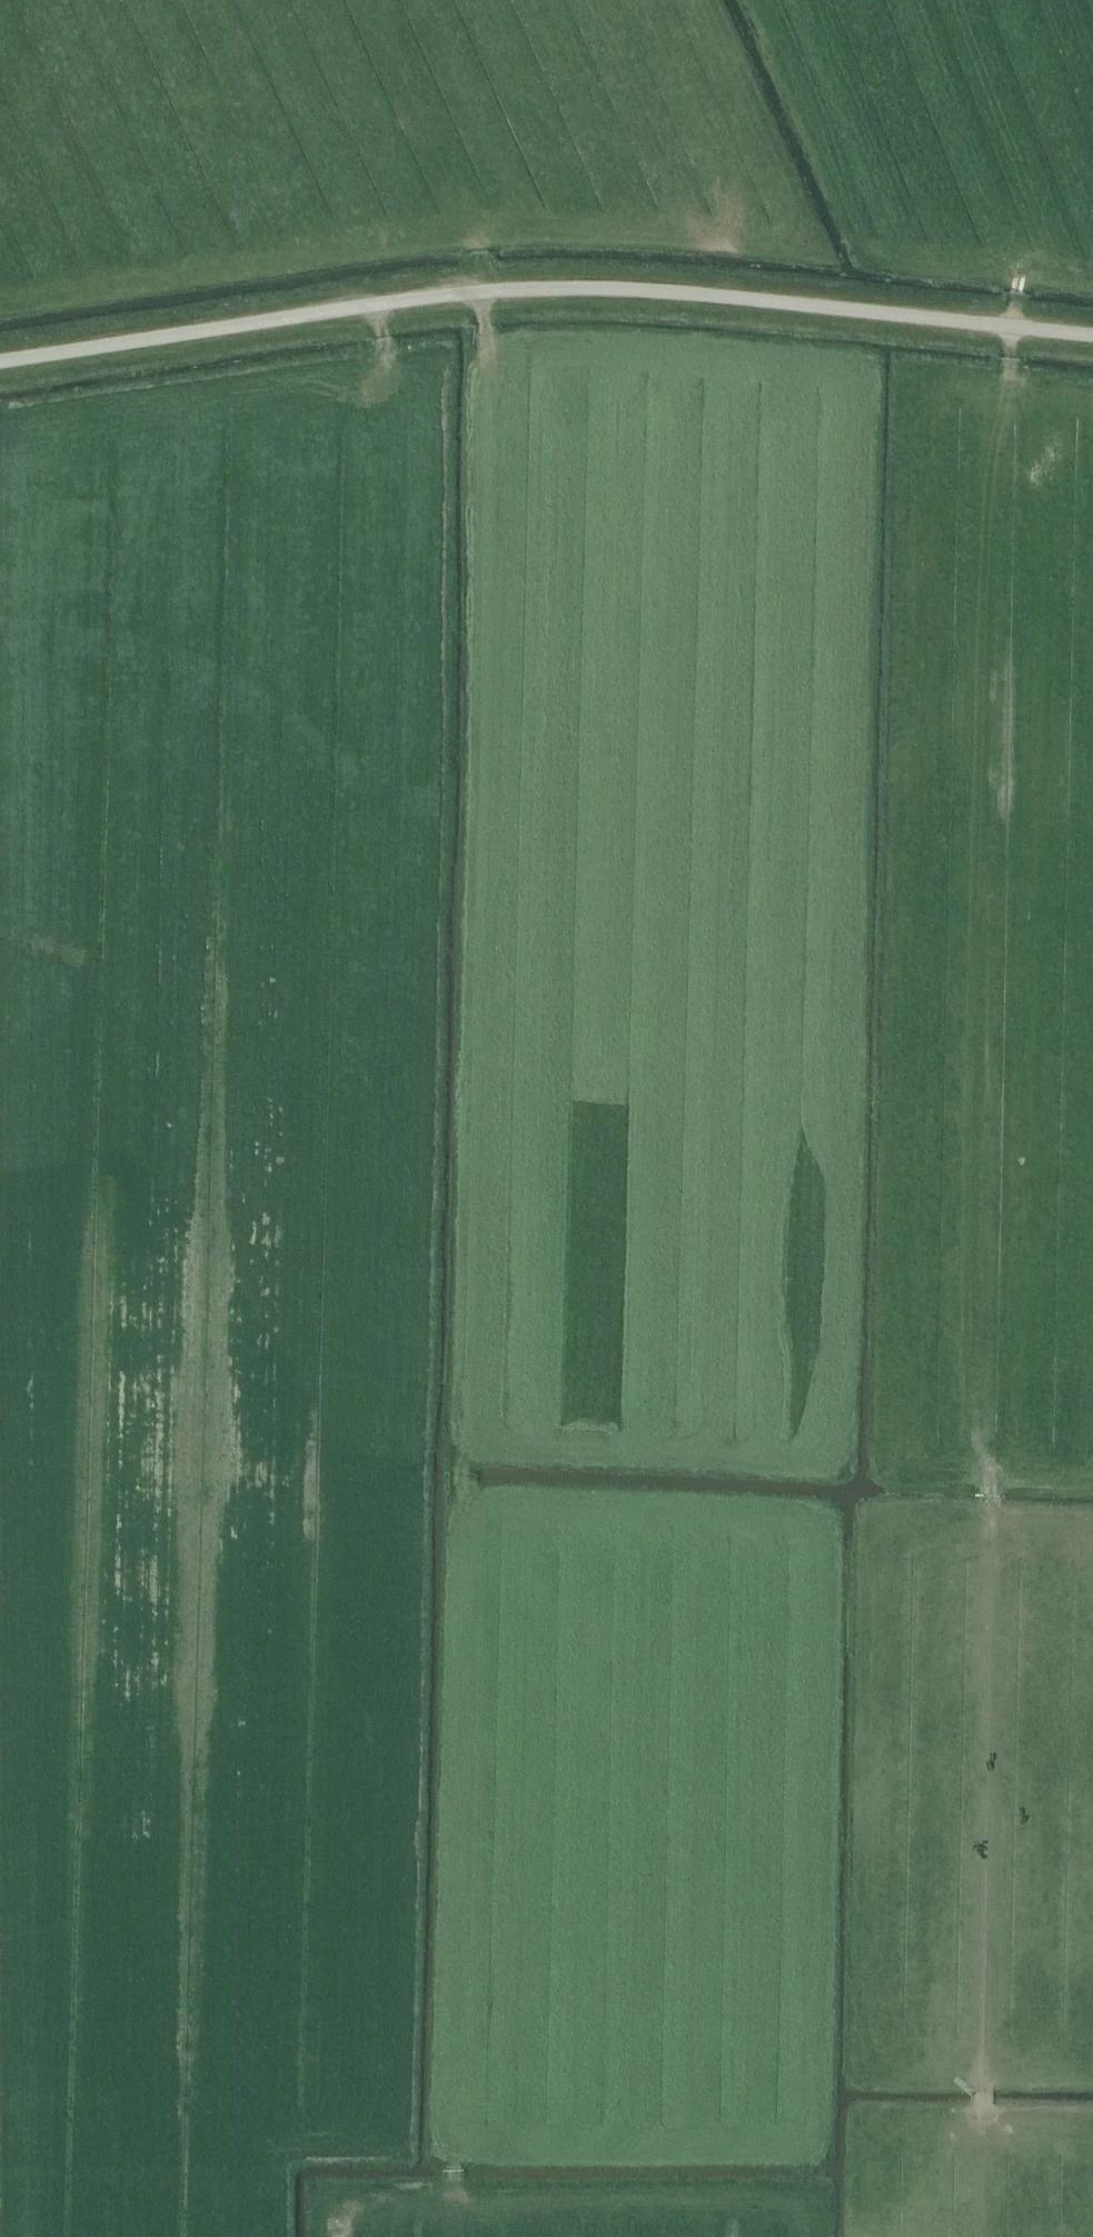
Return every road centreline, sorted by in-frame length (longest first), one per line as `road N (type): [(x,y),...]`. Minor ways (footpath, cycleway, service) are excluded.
road 1 (unclassified): [(1092,337),(643,289),(466,293),(0,363)]

